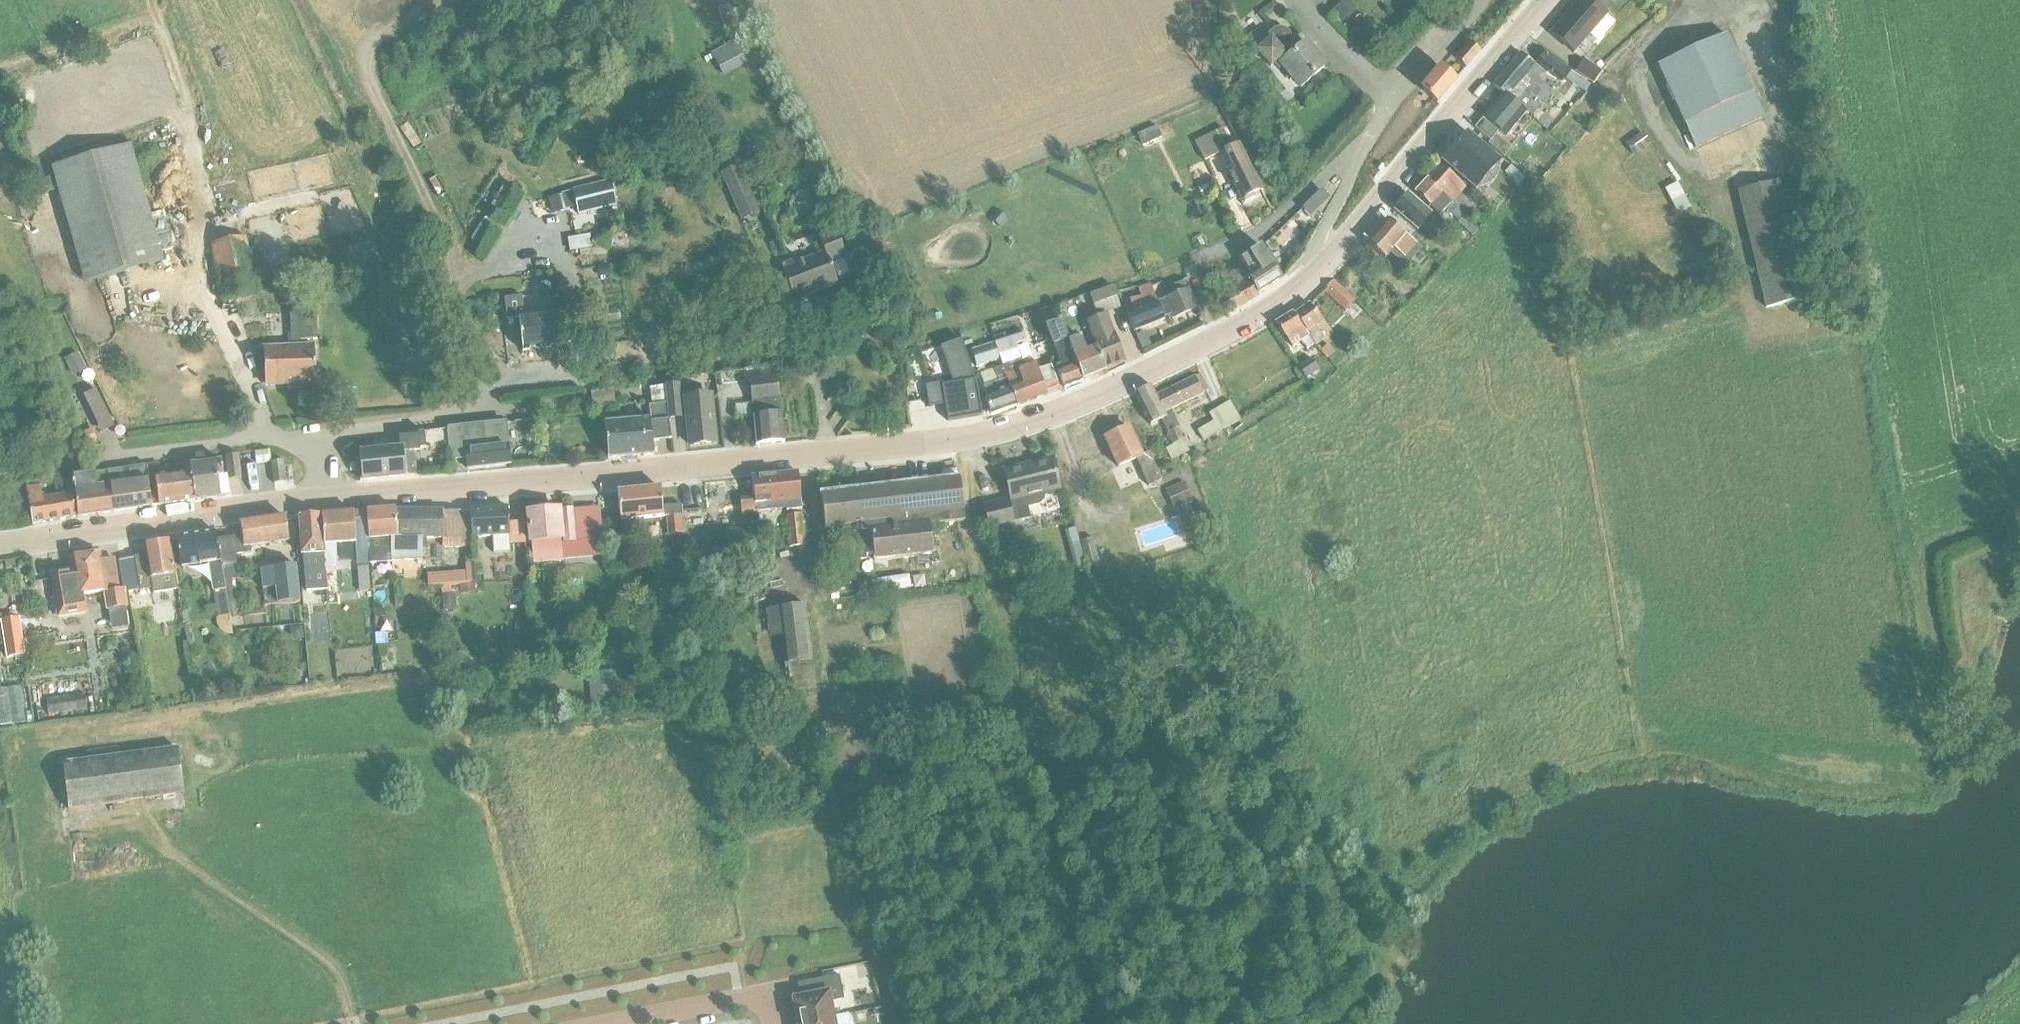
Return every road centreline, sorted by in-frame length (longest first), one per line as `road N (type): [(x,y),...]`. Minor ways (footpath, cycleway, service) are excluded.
road 1 (tertiary): [(333,500),(786,459),(1047,422),(1256,322),(1313,276)]
road 2 (tertiary): [(1313,276),(1553,0)]
road 3 (tertiary): [(0,548),(333,500)]
road 4 (unclassified): [(1483,0),(1367,146),(1313,276)]
road 5 (unclassified): [(0,474),(255,441),(319,441)]
road 6 (residential): [(609,1023),(752,997),(766,1004),(770,1023)]

